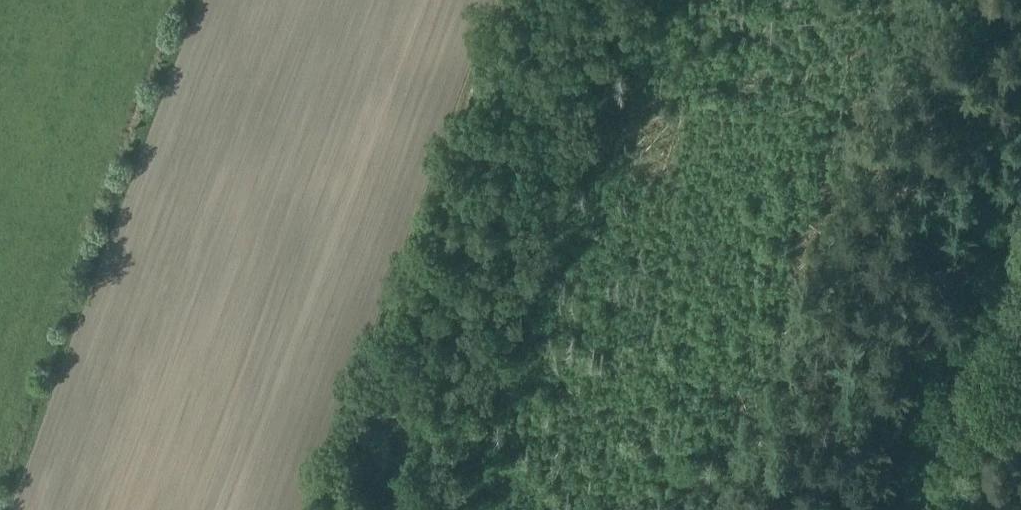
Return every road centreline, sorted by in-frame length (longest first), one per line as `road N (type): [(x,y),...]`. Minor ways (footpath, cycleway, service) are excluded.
road 1 (unclassified): [(918,509),(1020,233)]

